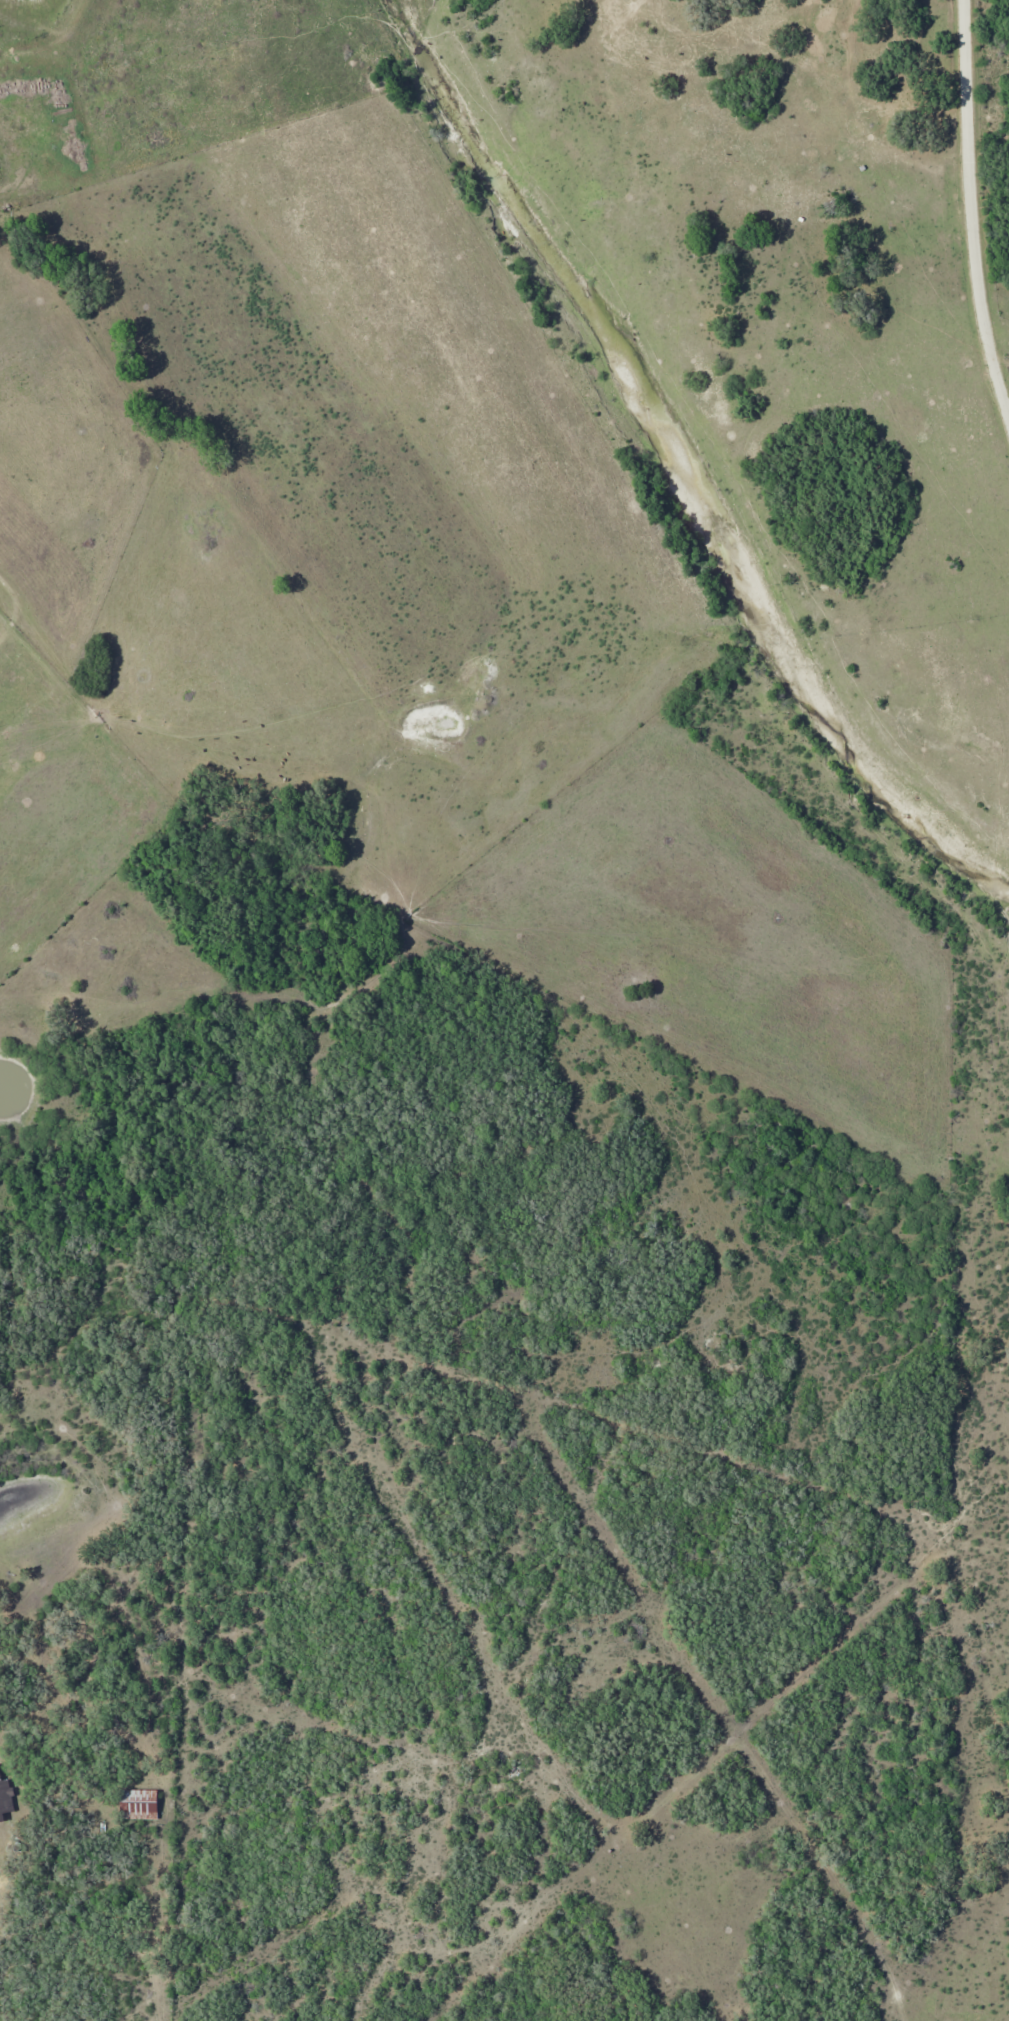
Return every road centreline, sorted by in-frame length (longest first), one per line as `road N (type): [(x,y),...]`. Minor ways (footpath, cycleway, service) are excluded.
road 1 (residential): [(1008,394),(983,255),(970,0)]

